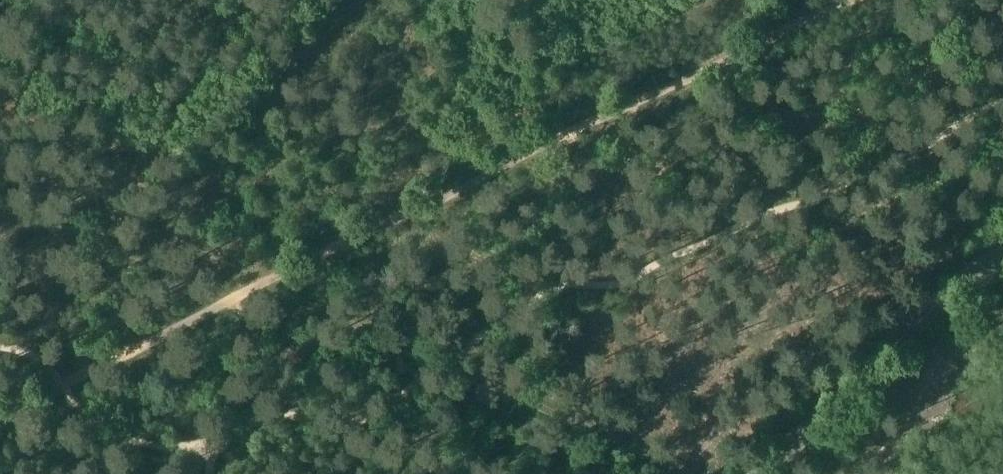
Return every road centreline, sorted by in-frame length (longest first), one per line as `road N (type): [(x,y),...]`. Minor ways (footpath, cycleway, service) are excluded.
road 1 (track): [(0,427),(892,0)]
road 2 (track): [(682,473),(0,163)]
road 3 (unclassified): [(763,473),(940,303),(1002,256)]

